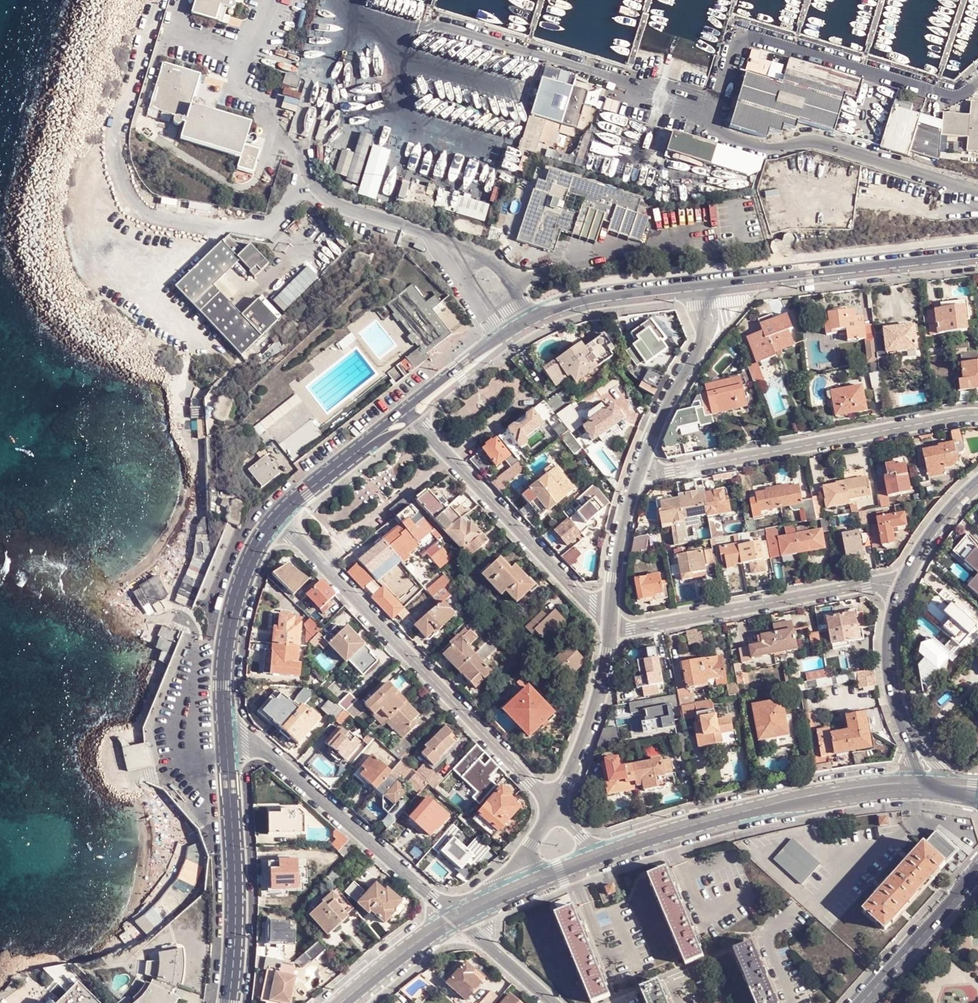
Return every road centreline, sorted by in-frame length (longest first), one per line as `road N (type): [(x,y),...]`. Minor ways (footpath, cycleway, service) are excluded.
road 1 (residential): [(556,806),(276,519)]
road 2 (residential): [(977,416),(636,478)]
road 3 (tertiary): [(701,285),(601,298),(532,317),(405,409)]
road 4 (tertiary): [(605,855),(748,810),(916,784)]
road 5 (residential): [(459,916),(265,751),(226,731)]
road 6 (residential): [(903,587),(867,586),(632,630),(610,624)]
road 7 (tertiary): [(977,254),(701,285)]
road 8 (residential): [(610,624),(421,426)]
road 9 (tertiary): [(226,731),(235,897),(229,1002)]
road 10 (tertiary): [(276,519),(248,564),(226,637),(226,731)]
road 11 (residential): [(636,478),(707,331),(701,285)]
road 12 (residential): [(556,806),(595,713),(610,624)]
road 13 (tertiary): [(860,1002),(977,875)]
road 14 (residential): [(610,624),(636,478)]
road 15 (tertiary): [(344,1002),(459,916)]
road 16 (residential): [(904,726),(890,654),(903,587)]
road 17 (residential): [(903,587),(938,528),(977,484)]
road 18 (residential): [(551,1002),(459,916)]

